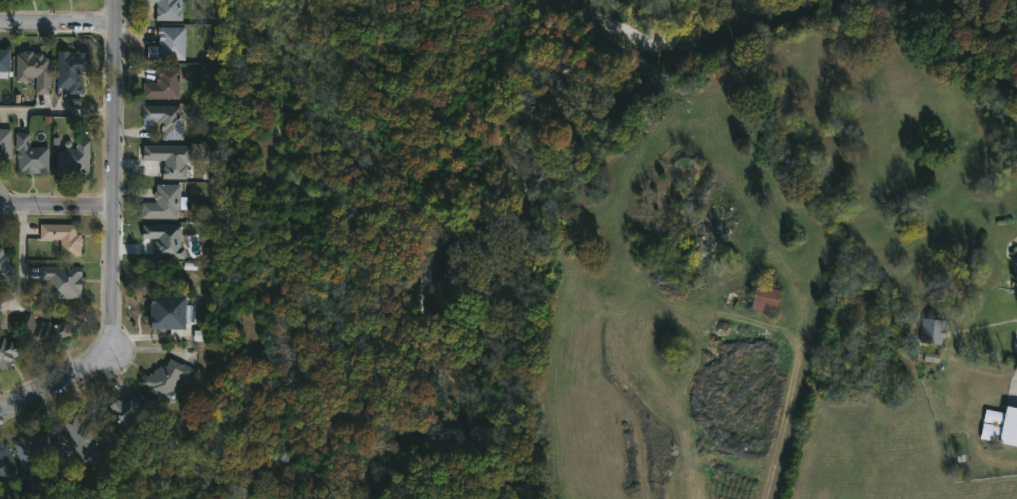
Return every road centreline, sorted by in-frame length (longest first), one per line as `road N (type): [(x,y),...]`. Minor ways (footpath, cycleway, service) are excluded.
road 1 (residential): [(92,362),(113,324),(111,0)]
road 2 (track): [(765,498),(797,369),(800,291)]

